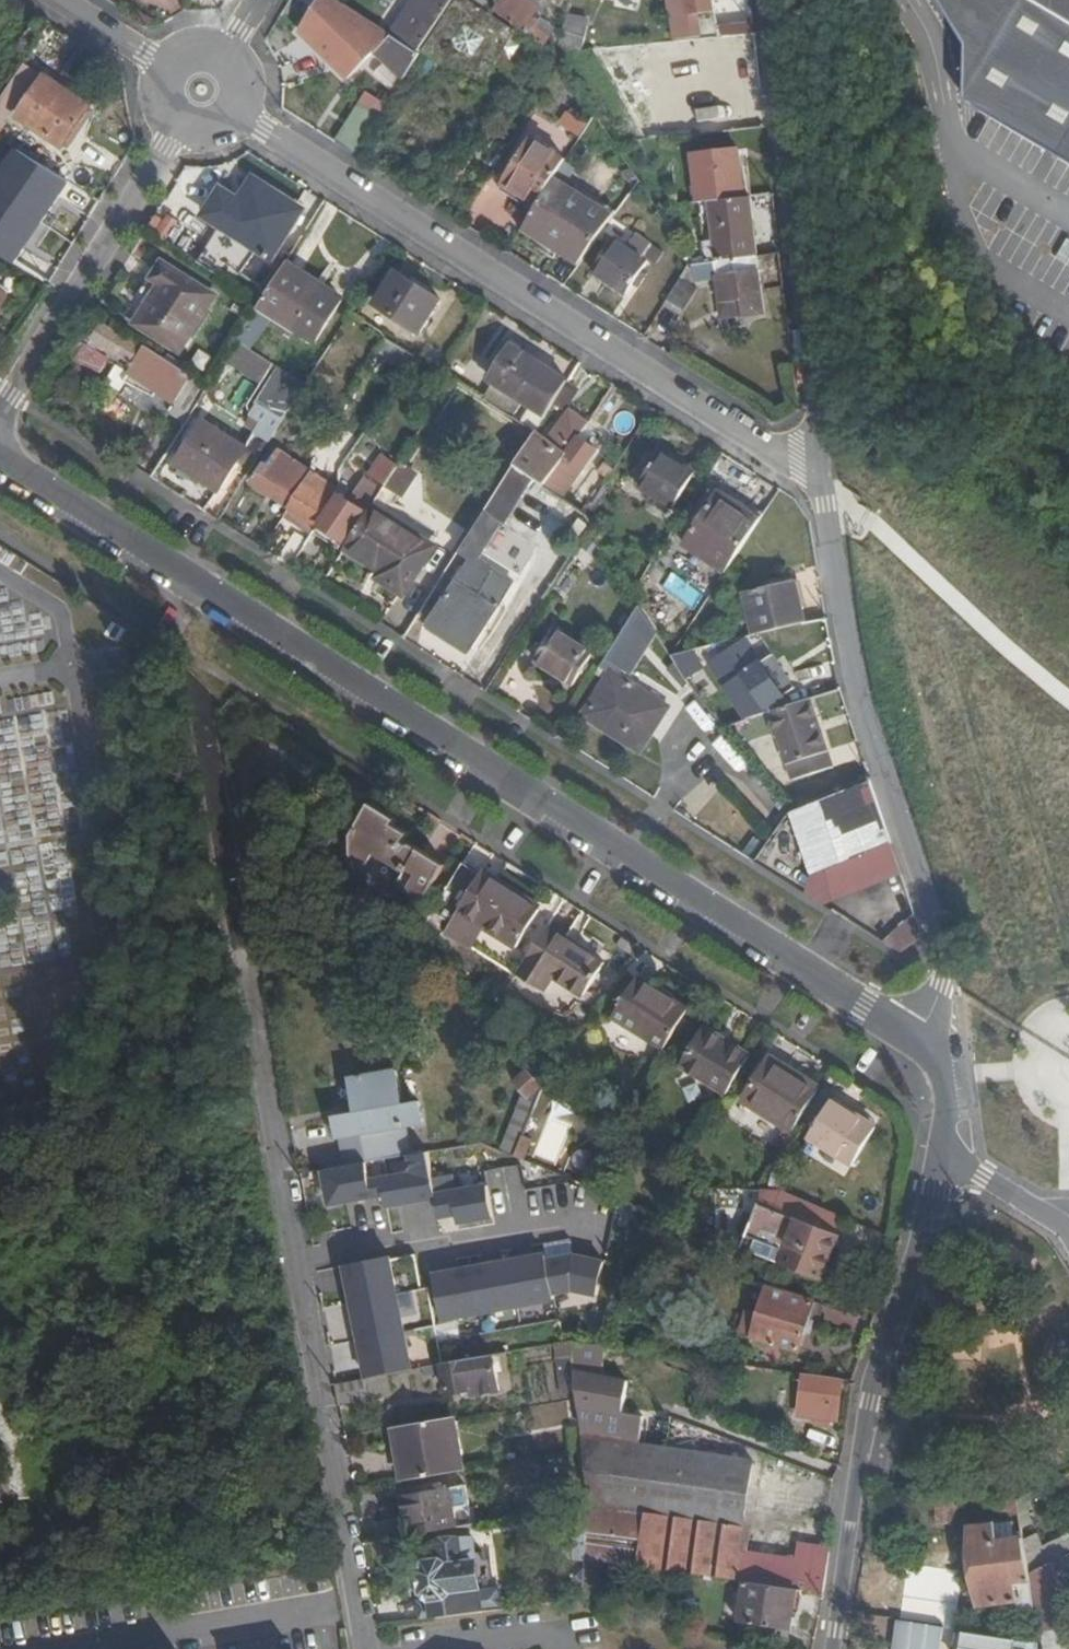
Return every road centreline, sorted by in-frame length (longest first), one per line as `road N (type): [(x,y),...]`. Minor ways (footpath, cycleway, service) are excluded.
road 1 (tertiary): [(927,1038),(865,1007),(0,461)]
road 2 (residential): [(370,1648),(203,697)]
road 3 (residential): [(202,90),(816,474)]
road 4 (residential): [(927,1038),(949,1100),(949,1151),(872,1400),(835,1648)]
road 5 (residential): [(816,474),(855,683),(916,852),(944,958),(927,1038)]
road 6 (residential): [(762,0),(816,474)]
road 7 (residential): [(0,417),(202,90)]
road 8 (track): [(816,474),(1068,702)]
road 9 (residential): [(58,0),(202,90)]
road 10 (residential): [(449,1648),(557,1631),(560,1648)]

